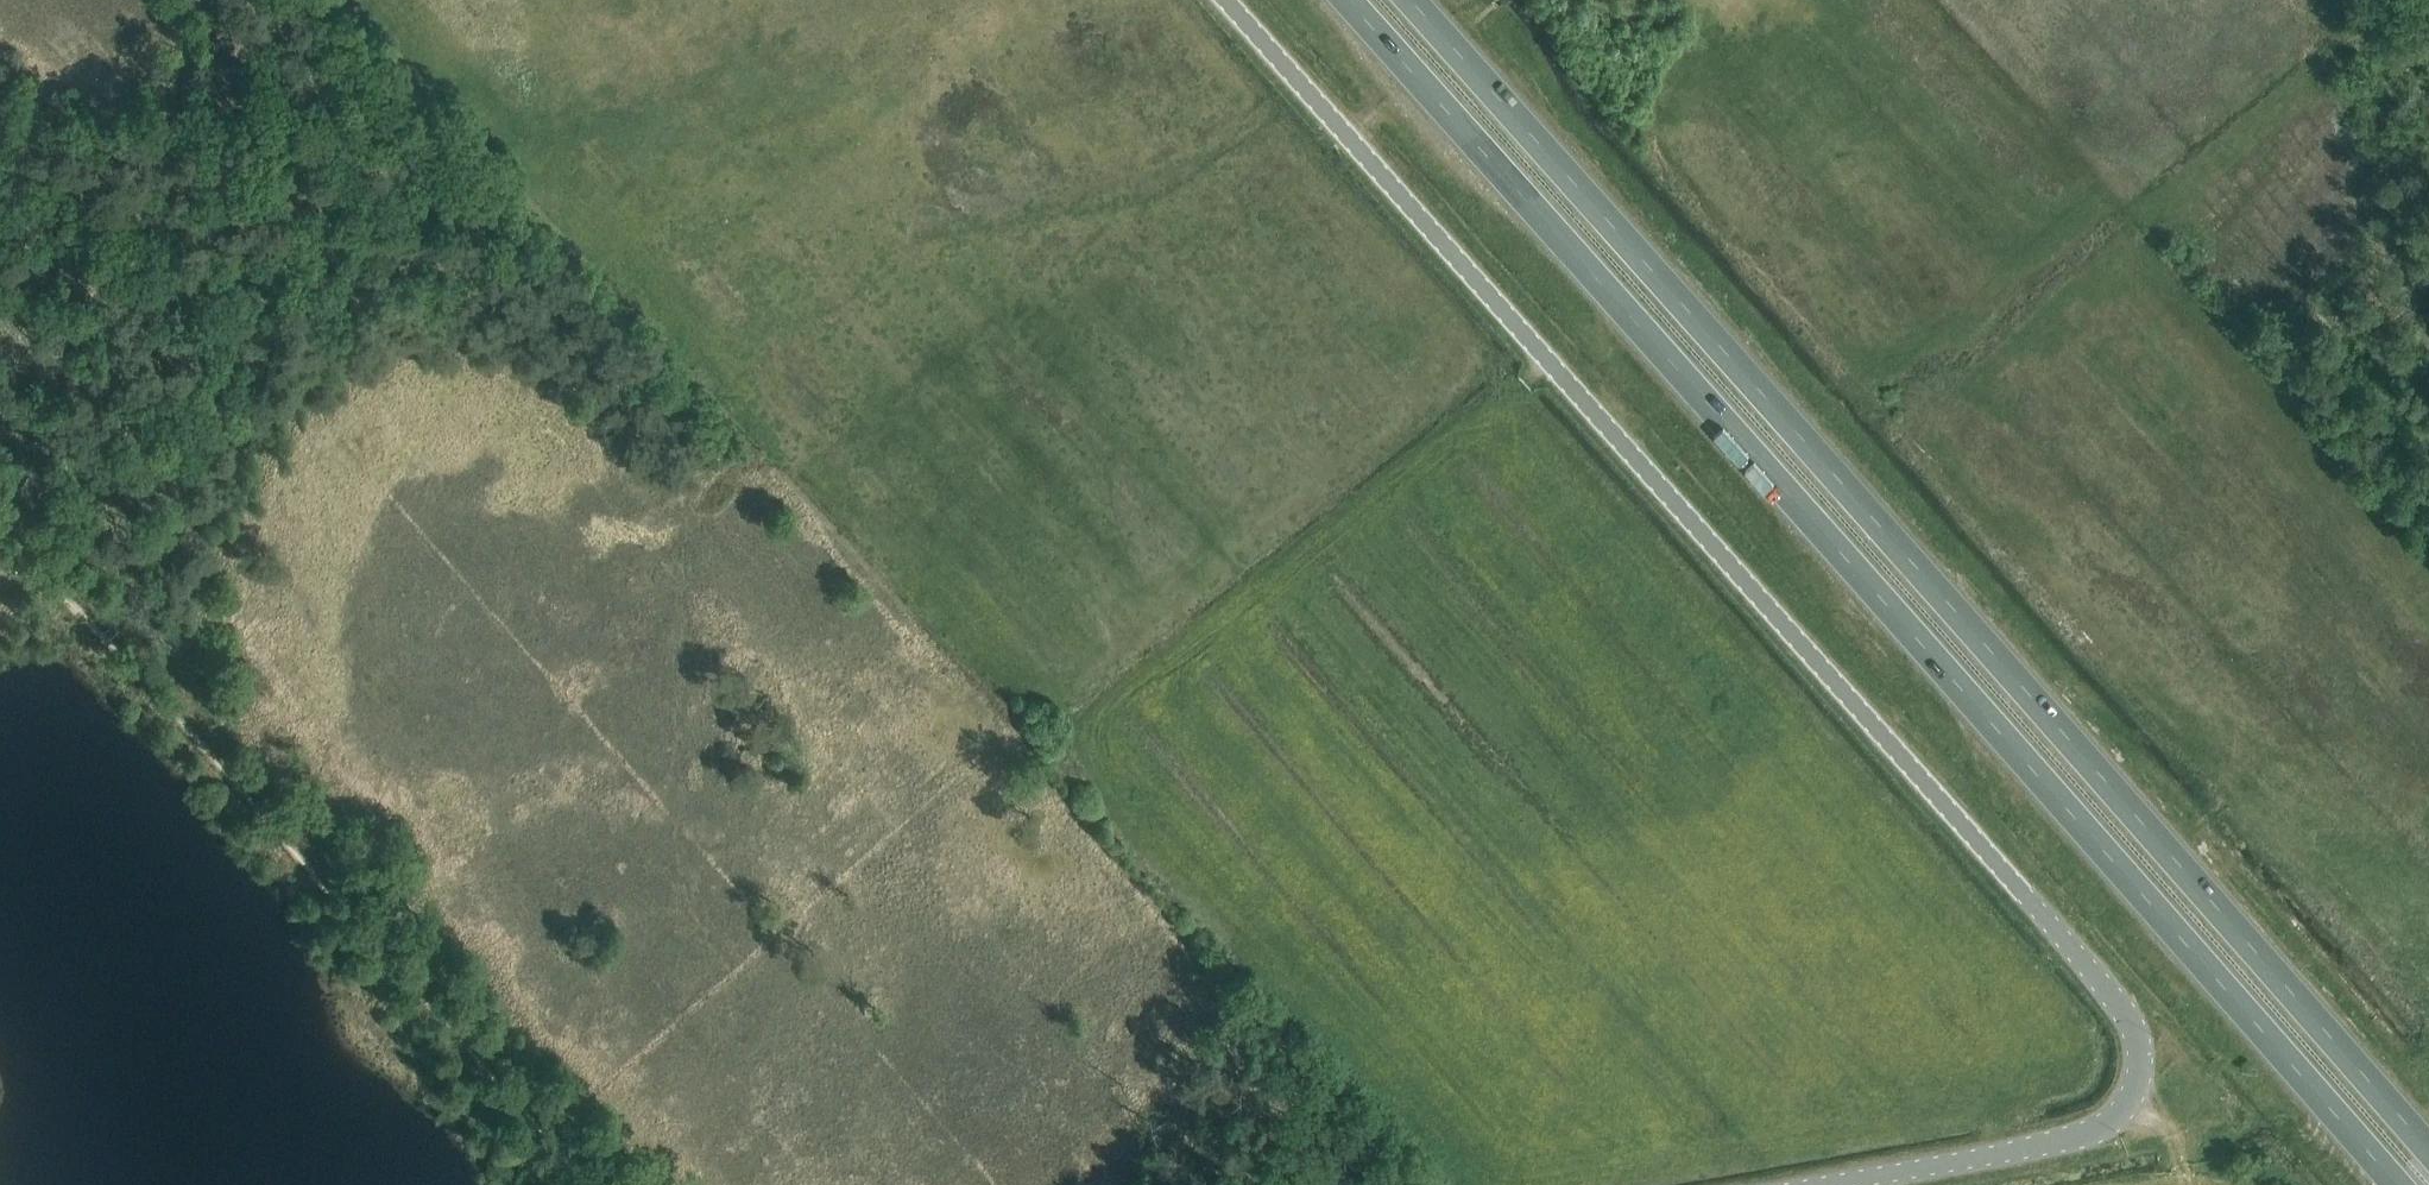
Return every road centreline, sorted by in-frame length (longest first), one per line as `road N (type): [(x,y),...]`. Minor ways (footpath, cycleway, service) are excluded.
road 1 (unclassified): [(1824,1184),(2046,1143),(2116,1120),(2142,1077),(2129,1015),(1222,0)]
road 2 (trunk): [(1346,0),(2395,1184)]
road 3 (trunk): [(2428,1151),(1411,0)]
road 4 (track): [(0,532),(567,1184)]

